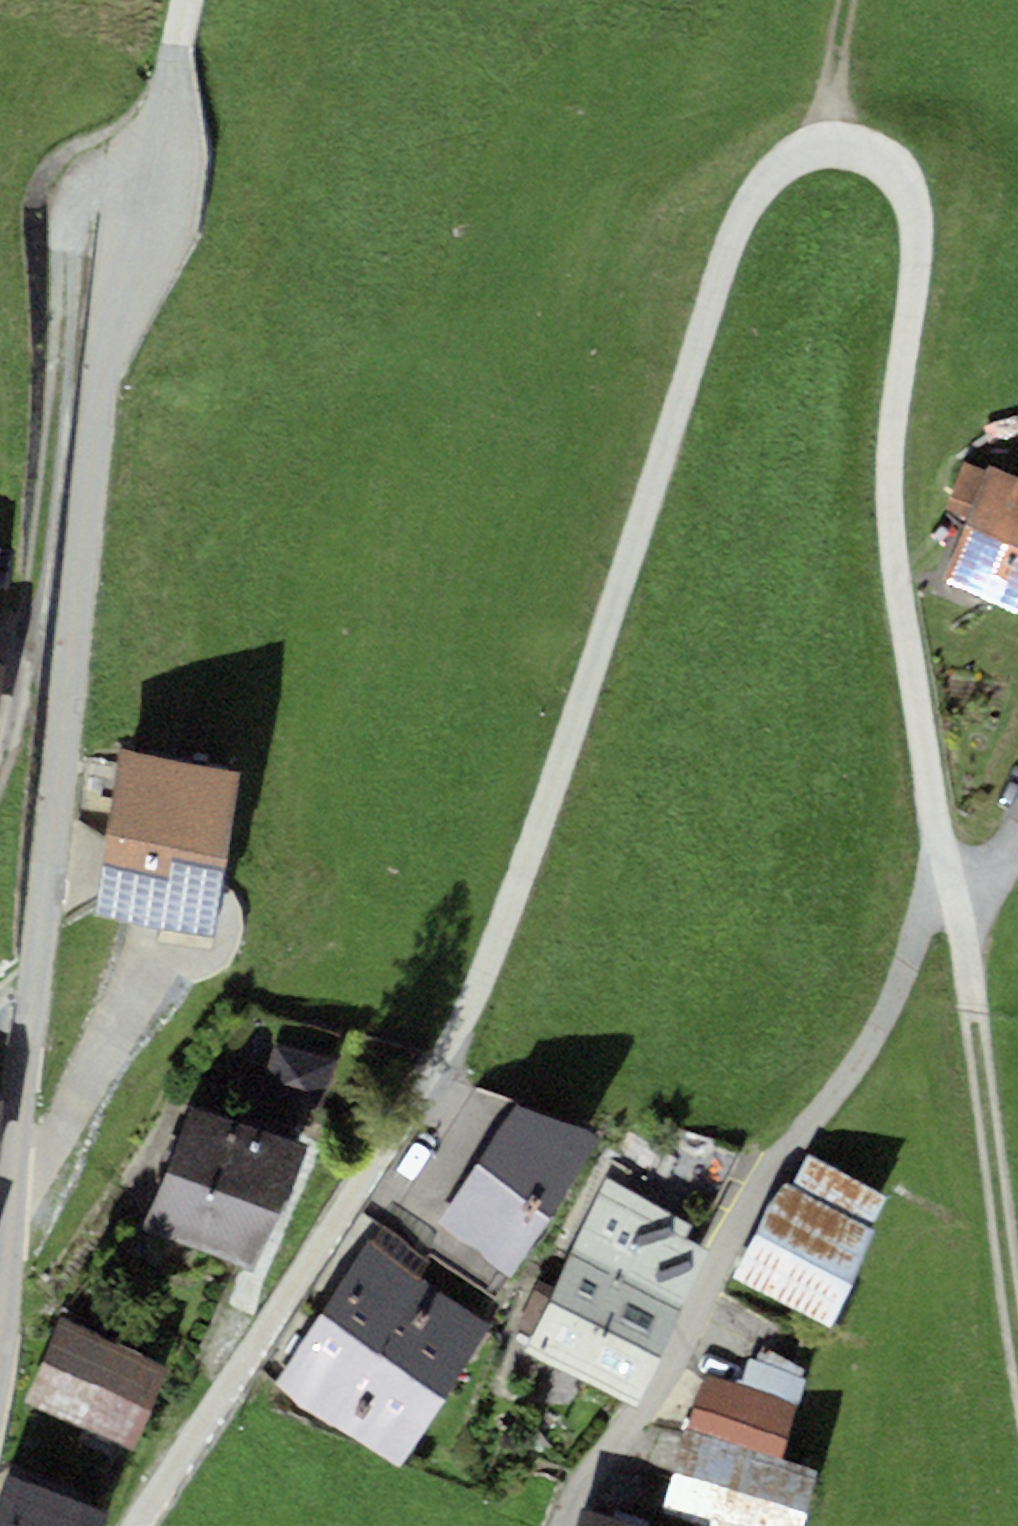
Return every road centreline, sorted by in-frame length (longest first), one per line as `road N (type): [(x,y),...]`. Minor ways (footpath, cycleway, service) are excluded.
road 1 (unclassified): [(955,873),(923,716),(898,483),(931,251),(901,163),(821,149),(765,184),(454,1073),(267,1325),(135,1525)]
road 2 (residential): [(0,1314),(100,375),(143,180)]
road 3 (residential): [(955,873),(855,1085),(765,1182),(667,1369),(562,1525)]
road 4 (residential): [(143,180),(84,197),(73,216),(25,634),(0,750)]
road 5 (unclassified): [(1017,1259),(955,873)]
road 6 (residential): [(143,180),(190,0)]
road 7 (track): [(821,149),(864,0)]

